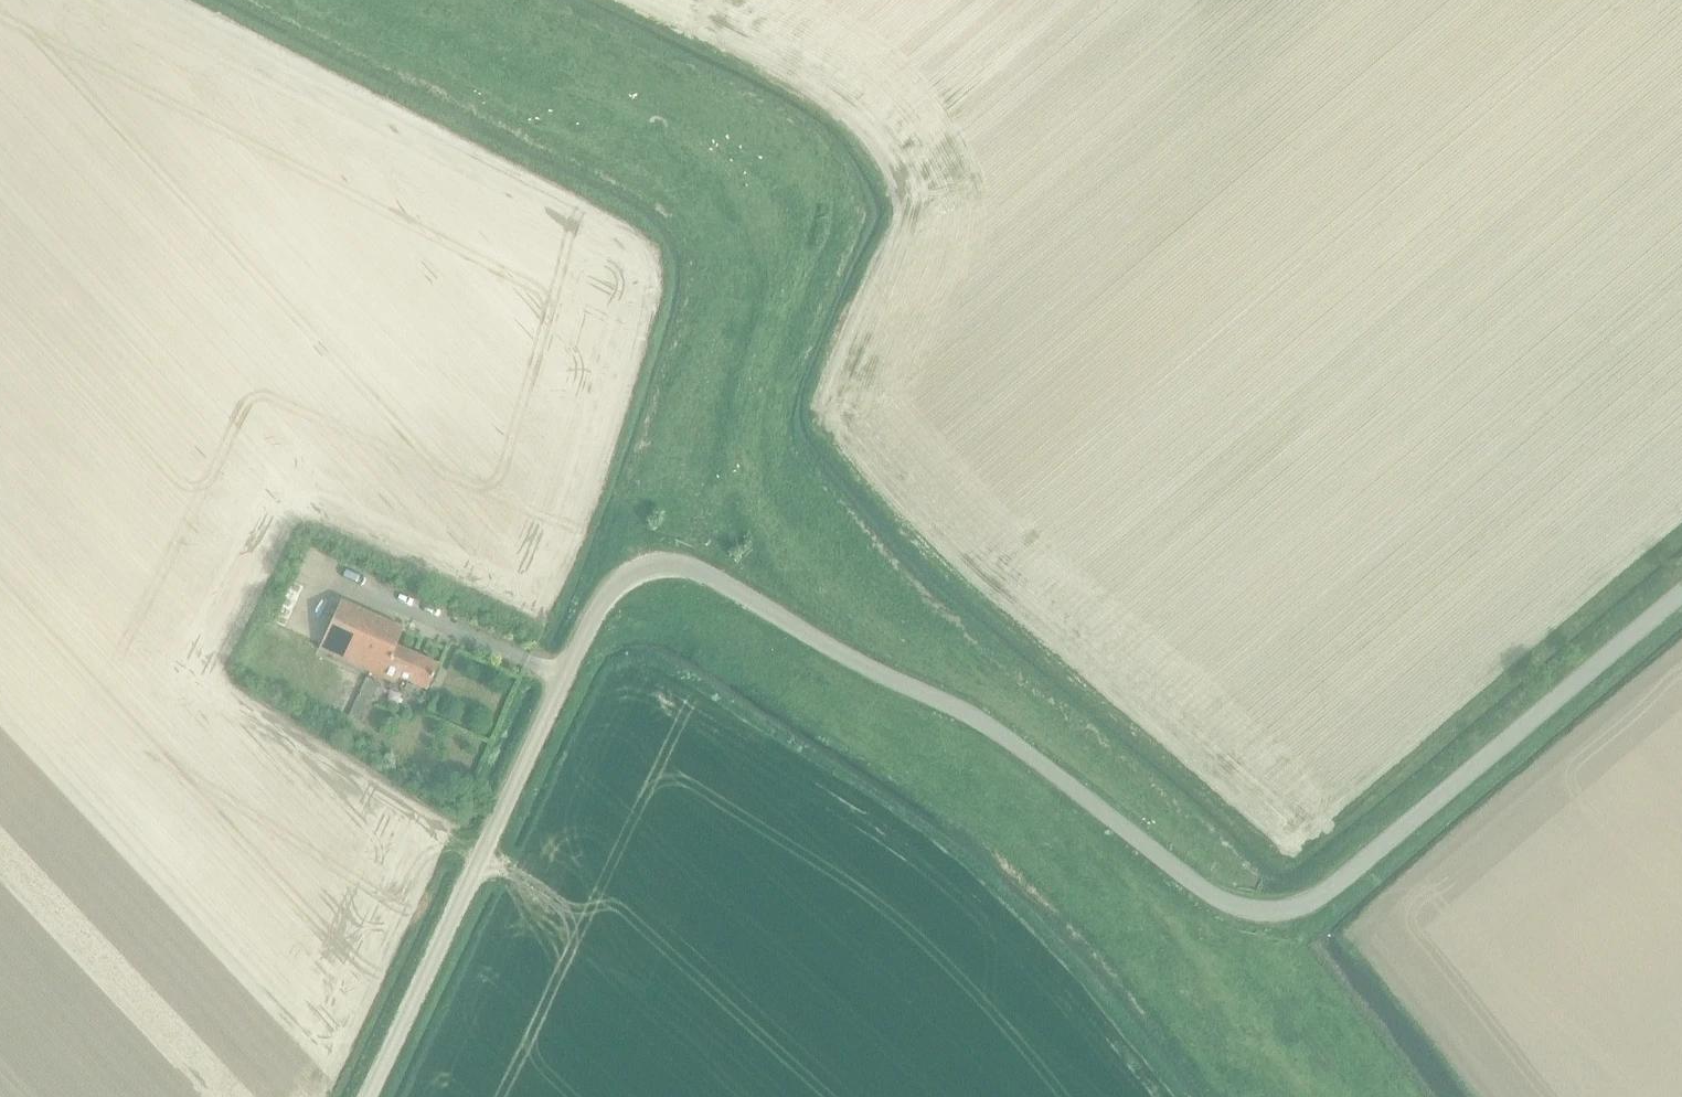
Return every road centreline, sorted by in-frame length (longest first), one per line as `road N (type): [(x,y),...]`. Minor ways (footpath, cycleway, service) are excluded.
road 1 (unclassified): [(366,1096),(563,674),(605,600),(642,566),(665,562),(712,576),(888,677),(972,713),(1213,896),(1256,911),(1294,911),(1328,891),(1681,591)]

